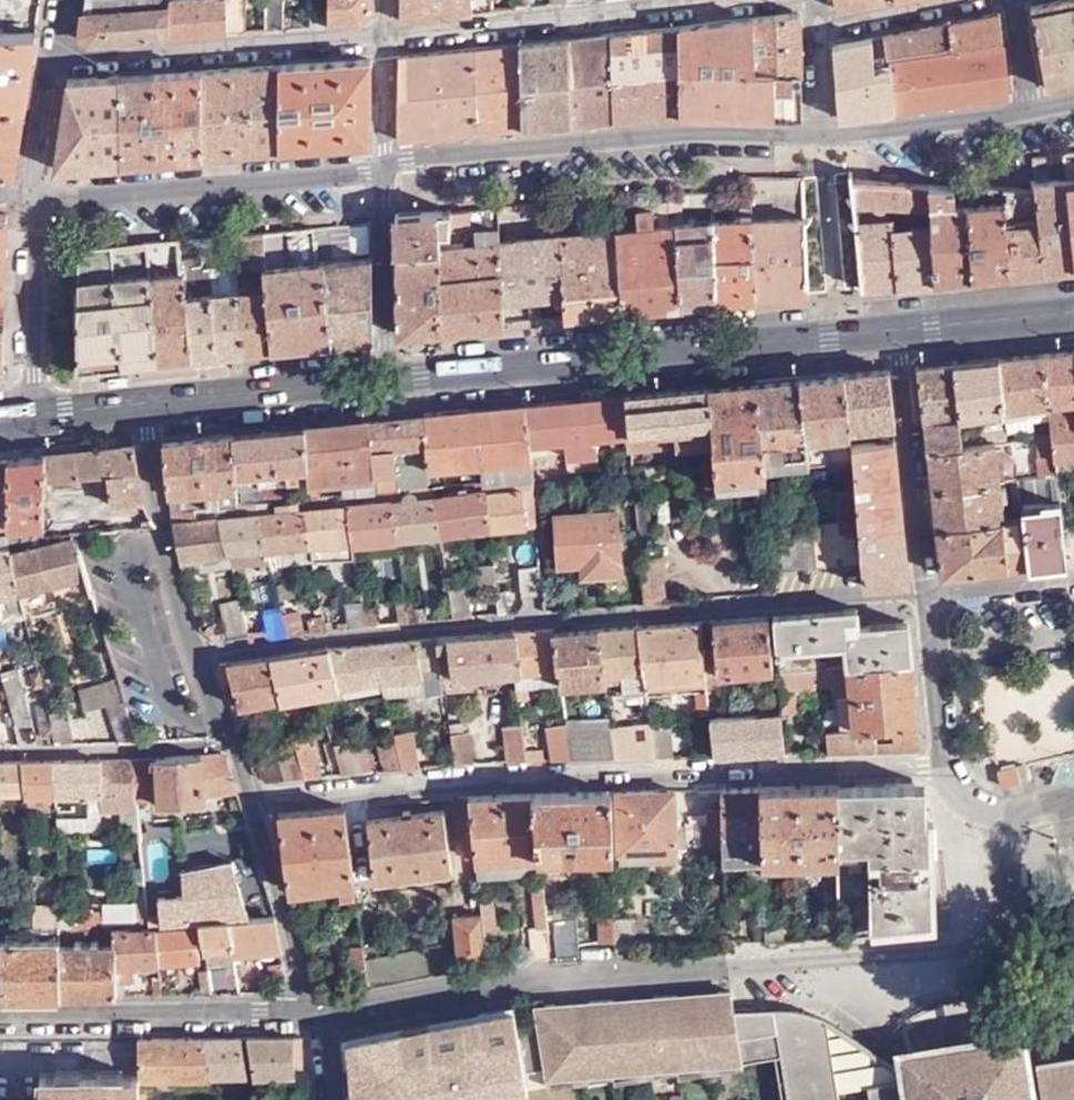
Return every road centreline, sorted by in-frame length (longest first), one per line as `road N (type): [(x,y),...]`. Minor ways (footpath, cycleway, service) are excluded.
road 1 (residential): [(202,657),(551,616),(926,597)]
road 2 (residential): [(257,800),(544,775),(944,768)]
road 3 (residential): [(325,1014),(508,977),(993,966)]
road 4 (primary): [(379,376),(902,326)]
road 5 (residential): [(820,138),(623,141),(387,160)]
road 6 (residential): [(386,40),(780,0)]
road 7 (residential): [(387,160),(126,192),(28,193)]
road 8 (residential): [(51,56),(386,40)]
road 9 (residential): [(0,1014),(325,1014)]
road 10 (residential): [(902,326),(926,597)]
road 11 (residential): [(137,400),(168,557),(202,657)]
road 12 (primary): [(137,400),(379,376)]
road 13 (residential): [(0,748),(234,742)]
road 14 (residential): [(257,800),(278,890),(325,1014)]
road 15 (residential): [(28,193),(35,411)]
road 16 (residential): [(379,376),(387,160)]
road 17 (residential): [(1027,110),(820,138)]
road 18 (primary): [(902,326),(1073,309)]
road 19 (residential): [(967,821),(993,966)]
road 20 (residential): [(815,30),(956,0)]
road 21 (residential): [(1073,628),(935,648)]
road 22 (residential): [(51,56),(28,193)]
road 23 (residential): [(387,160),(386,40)]

